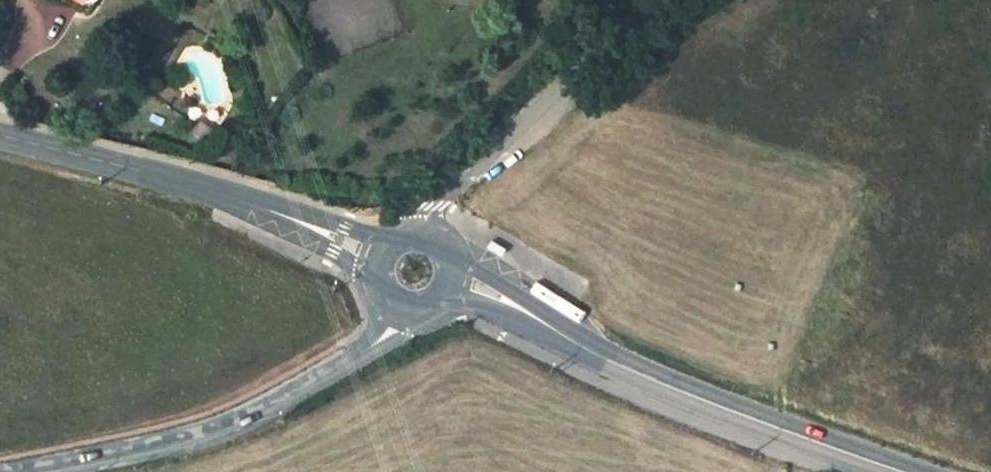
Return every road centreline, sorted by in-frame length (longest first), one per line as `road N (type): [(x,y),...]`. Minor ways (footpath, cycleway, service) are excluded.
road 1 (unclassified): [(37,471),(248,415),(374,345),(402,312)]
road 2 (secondary): [(539,322),(689,396),(905,471)]
road 3 (residential): [(656,0),(432,207),(419,231)]
road 4 (secondary): [(0,133),(197,184),(278,213)]

